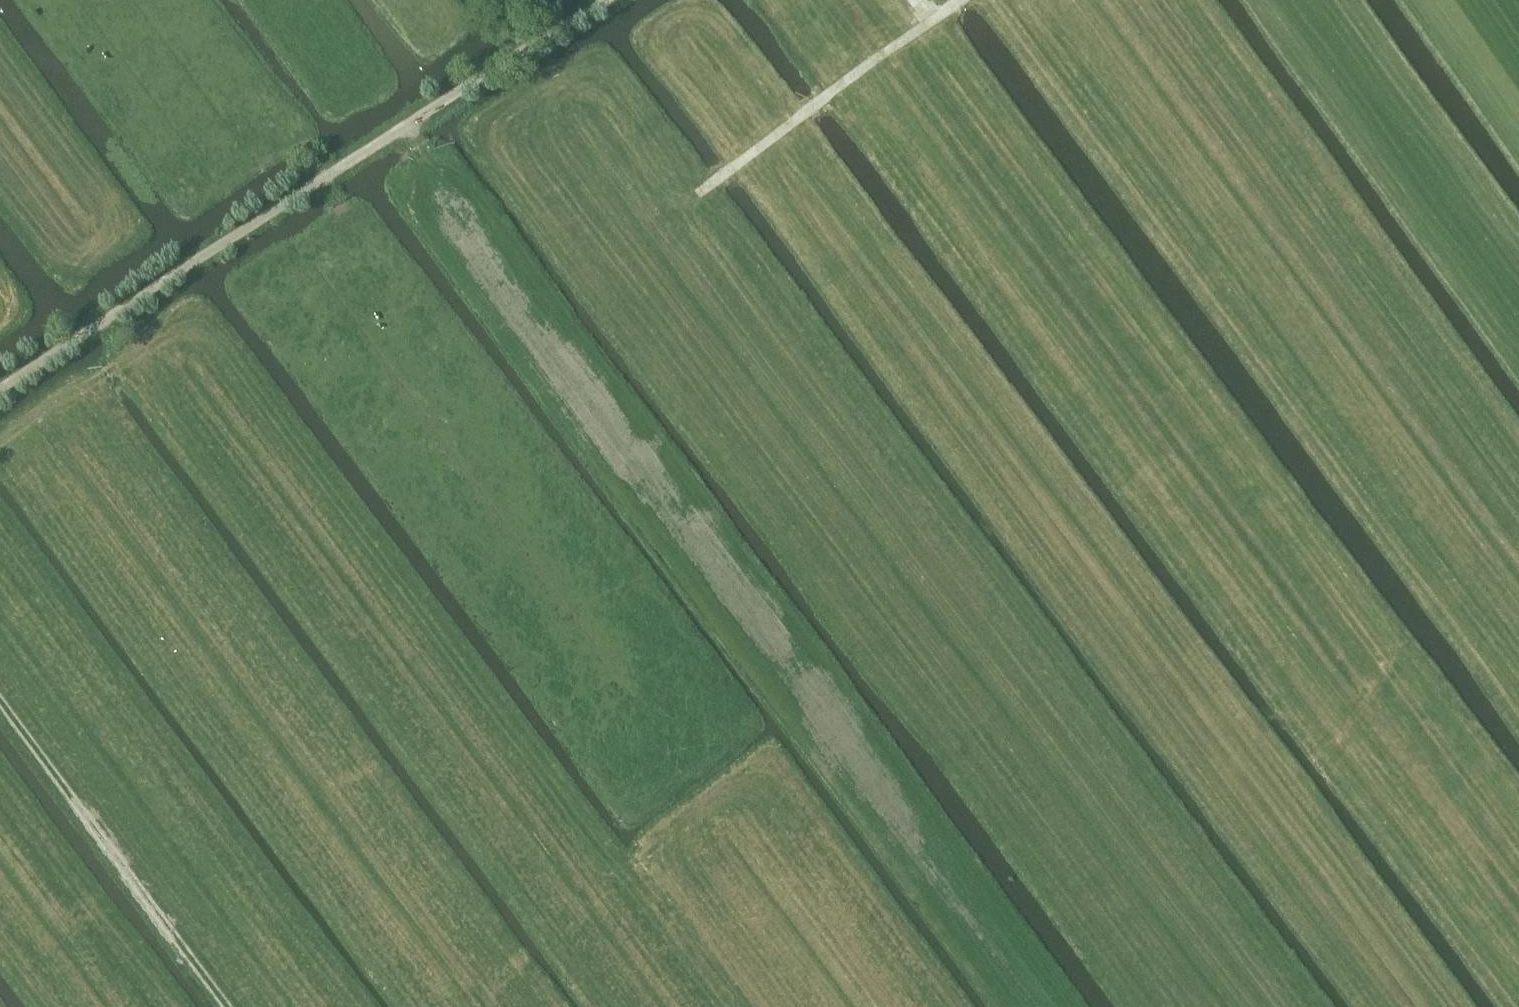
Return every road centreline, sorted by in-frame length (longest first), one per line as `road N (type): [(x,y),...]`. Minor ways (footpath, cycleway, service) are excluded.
road 1 (track): [(0,387),(605,0)]
road 2 (track): [(228,1006),(0,701)]
road 3 (track): [(701,194),(964,0)]

